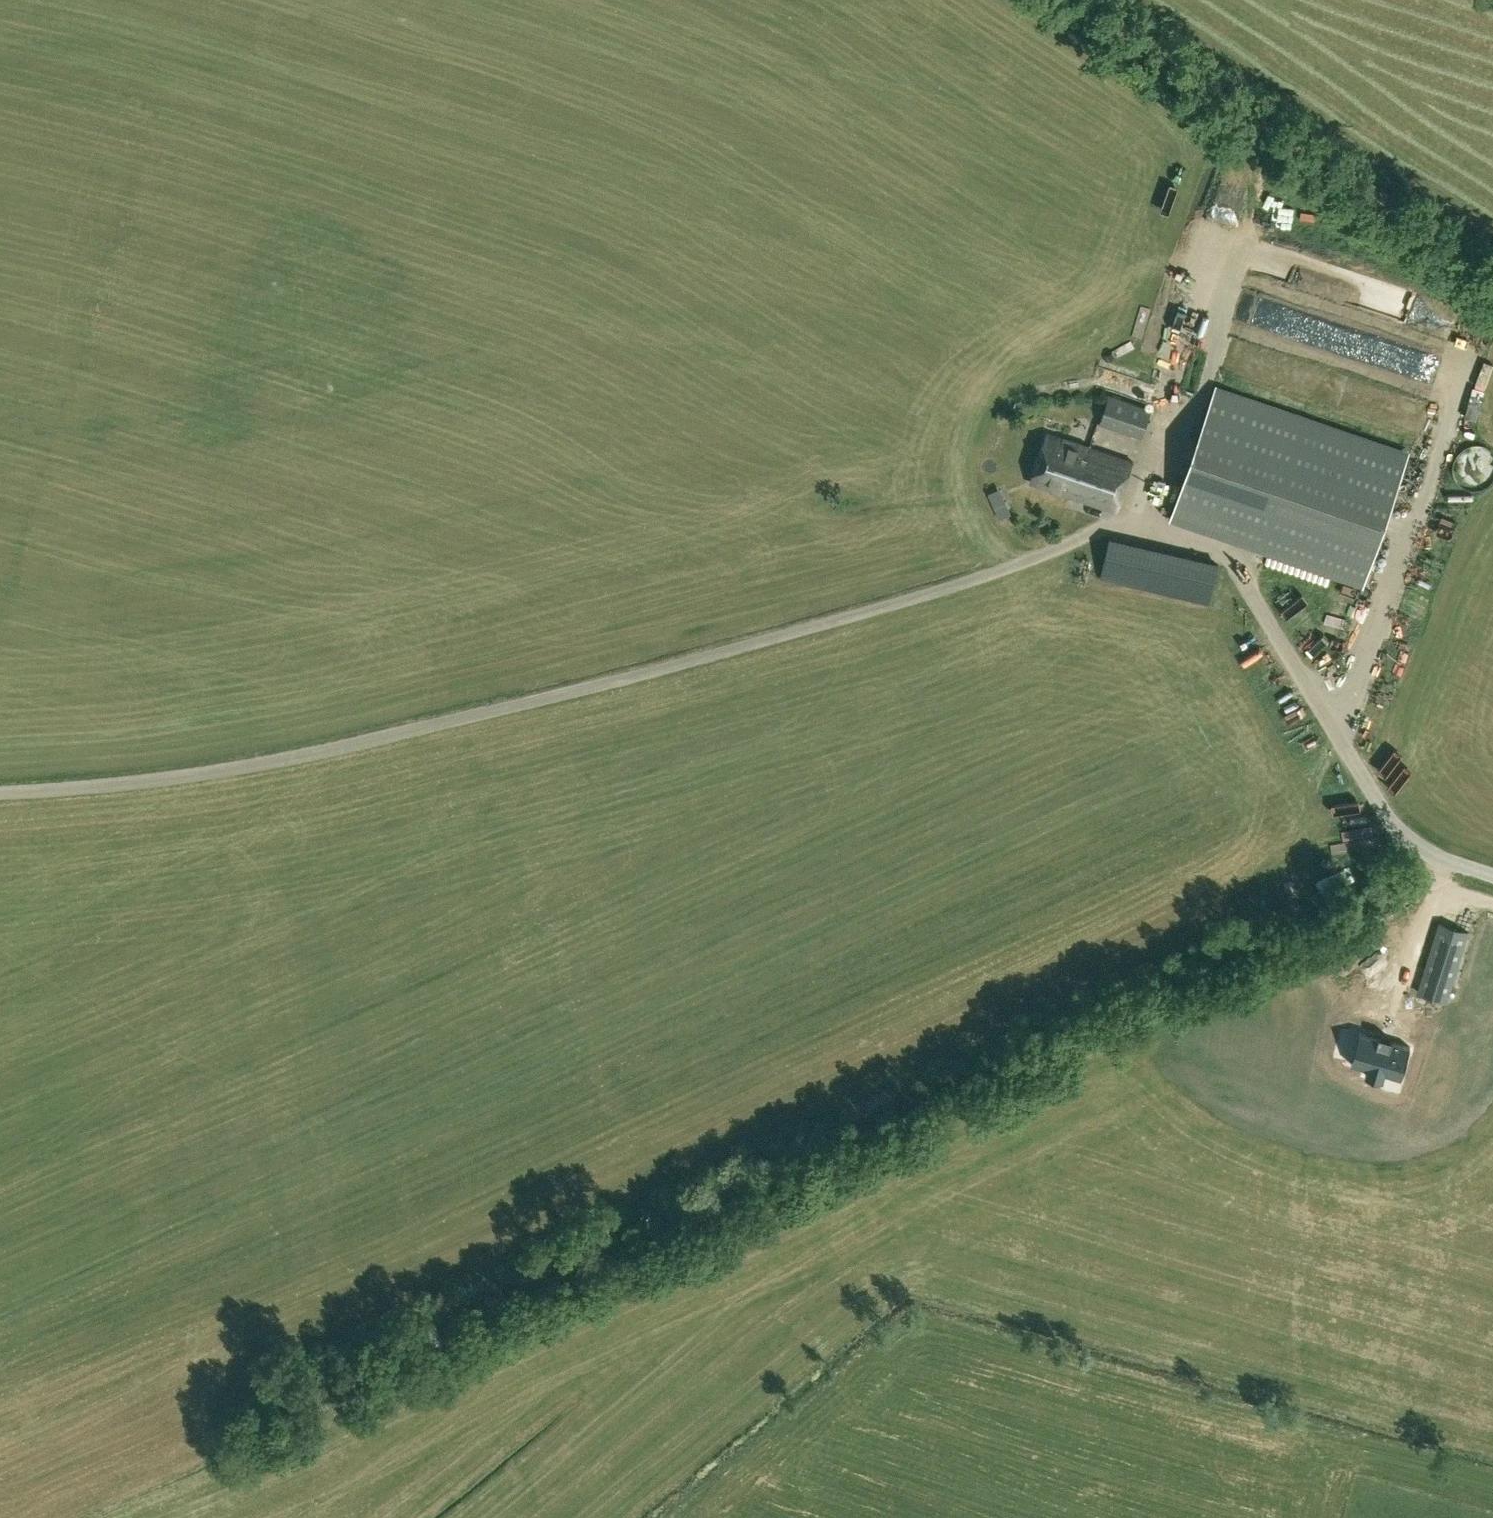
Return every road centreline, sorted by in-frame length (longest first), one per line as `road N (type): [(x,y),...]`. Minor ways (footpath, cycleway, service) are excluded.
road 1 (unclassified): [(1492,880),(1433,861),(1389,822),(1225,548),(1105,527),(795,637),(301,753),(0,790)]

